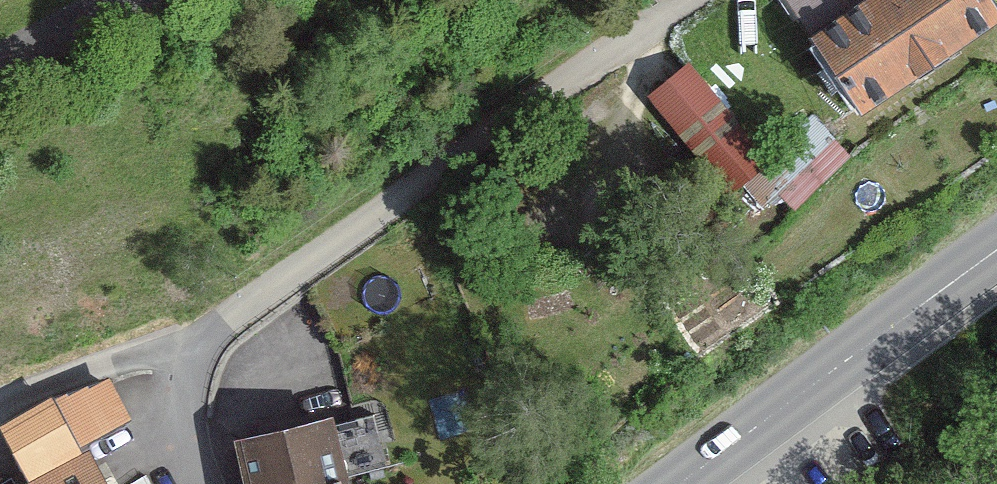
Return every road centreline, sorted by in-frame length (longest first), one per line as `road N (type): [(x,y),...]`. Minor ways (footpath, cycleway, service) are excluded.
road 1 (residential): [(672,0),(192,355),(183,442),(196,483)]
road 2 (secondary): [(996,247),(679,483)]
road 3 (unclassified): [(106,0),(0,56)]

